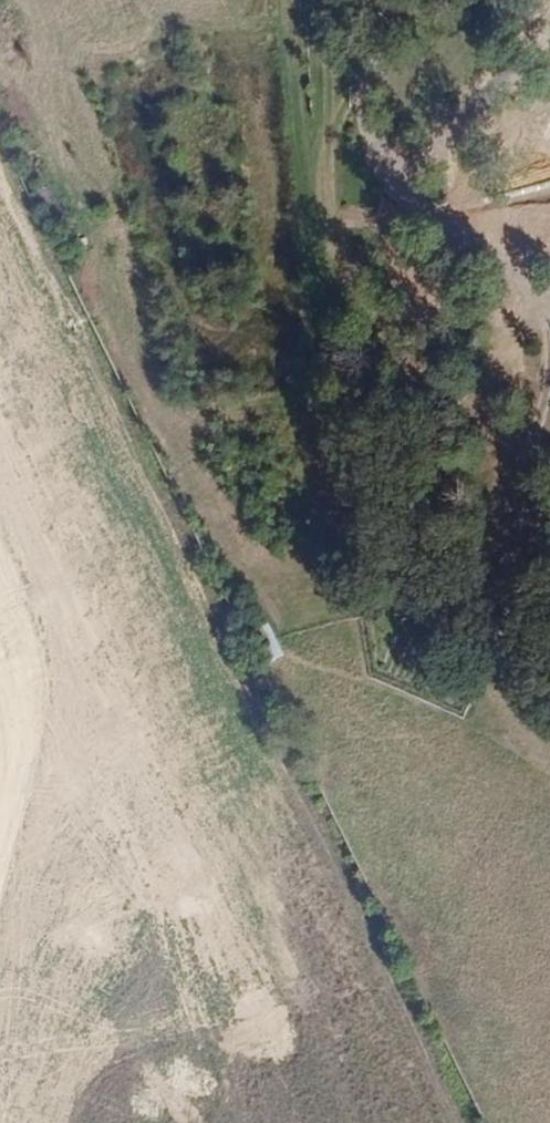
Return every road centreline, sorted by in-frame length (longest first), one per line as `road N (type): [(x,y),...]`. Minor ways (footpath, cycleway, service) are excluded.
road 1 (track): [(464,1122),(0,201)]
road 2 (track): [(301,790),(288,0)]

